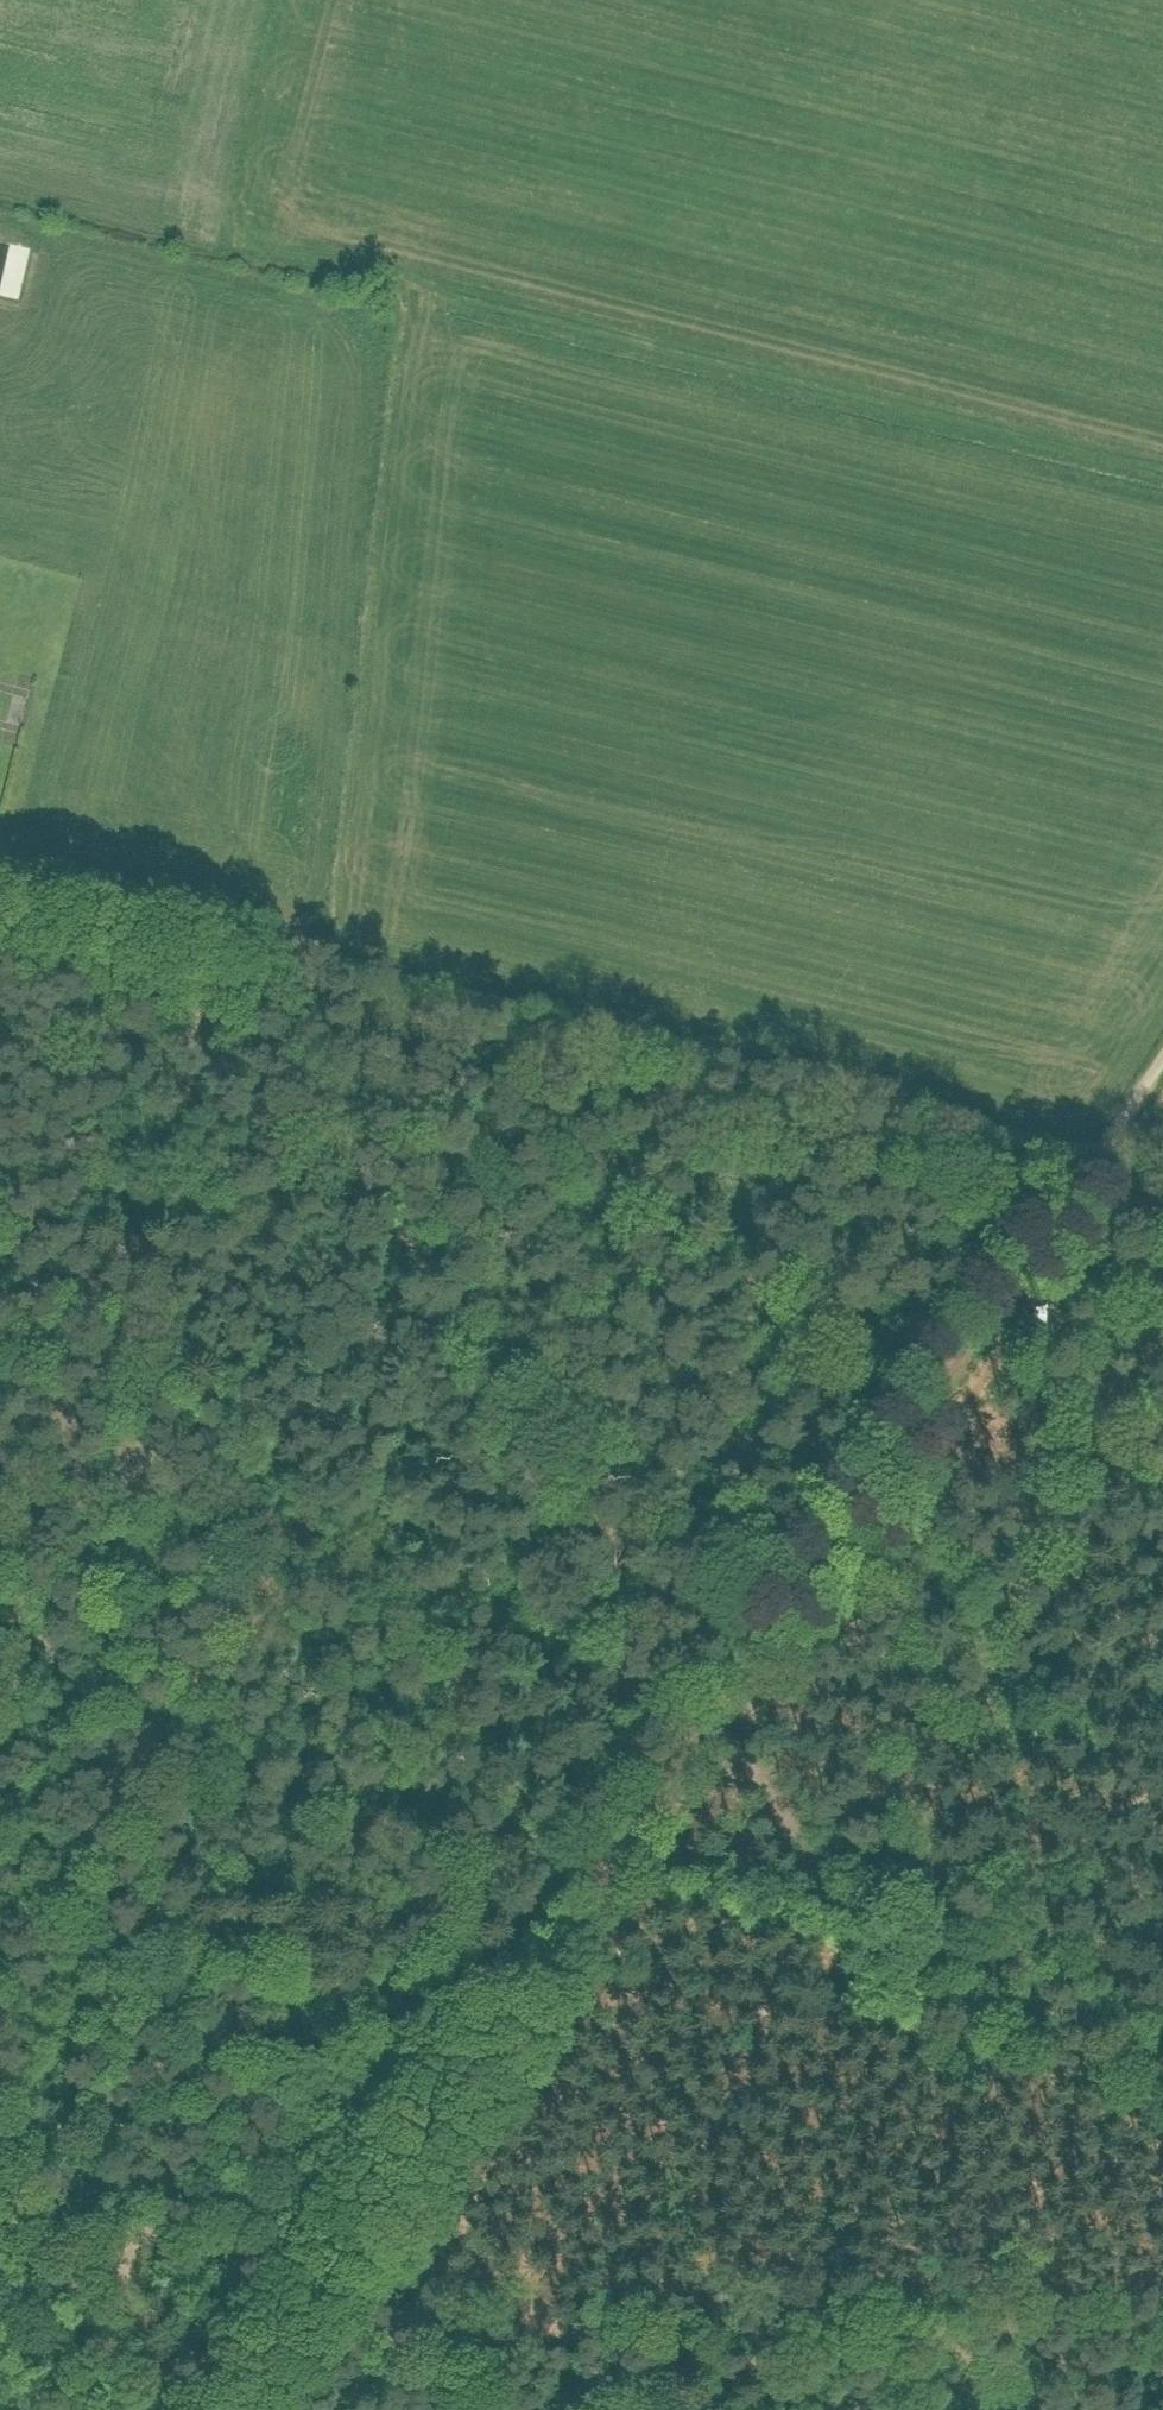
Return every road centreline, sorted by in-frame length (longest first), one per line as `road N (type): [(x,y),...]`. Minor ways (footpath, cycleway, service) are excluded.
road 1 (track): [(239,2409),(1047,1191)]
road 2 (track): [(0,924),(209,974),(286,974),(1061,1186)]
road 3 (unclassified): [(1162,1060),(1099,1153),(1047,1191)]
road 4 (track): [(286,974),(284,1057),(303,1122)]

